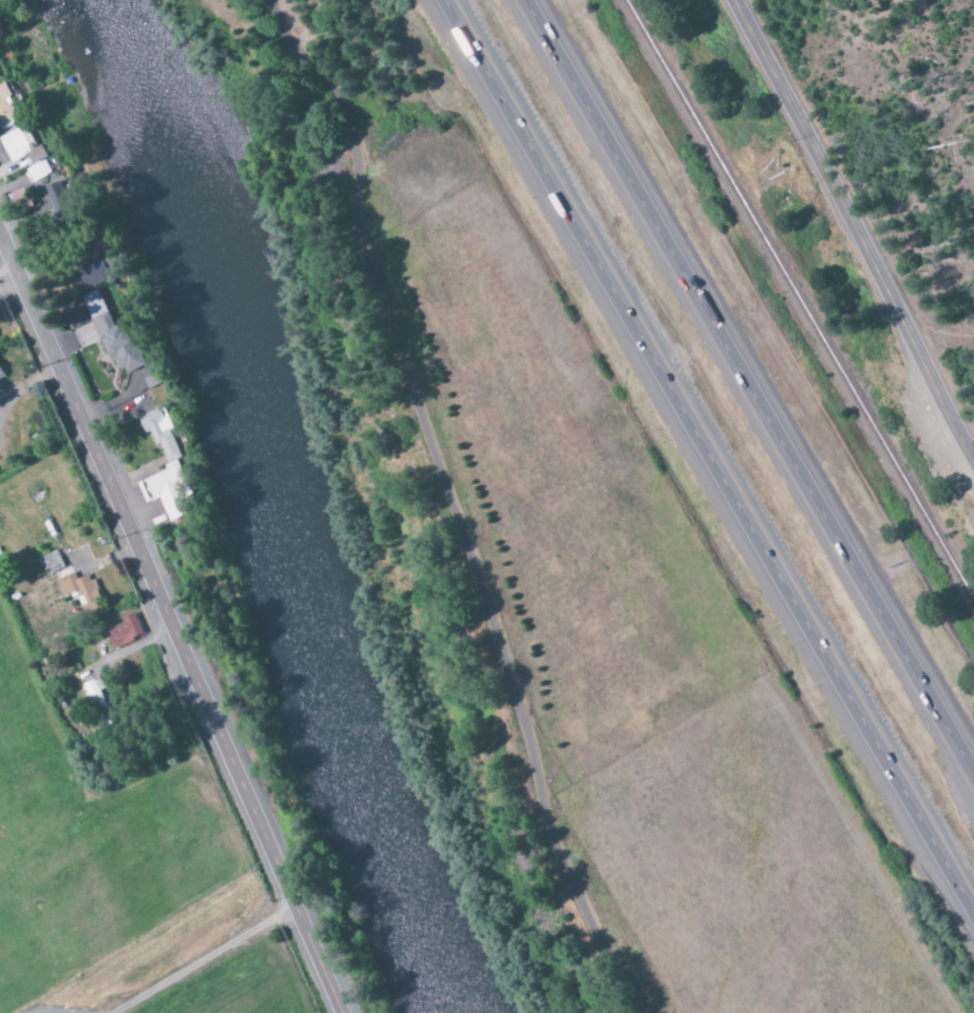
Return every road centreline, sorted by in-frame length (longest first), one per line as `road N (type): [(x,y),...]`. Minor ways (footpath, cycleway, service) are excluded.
road 1 (motorway): [(443,0),(973,915)]
road 2 (motorway): [(973,775),(525,0)]
road 3 (secondary): [(0,241),(263,827)]
road 4 (tertiary): [(731,0),(973,469)]
road 5 (secondary): [(263,827),(342,1012)]

